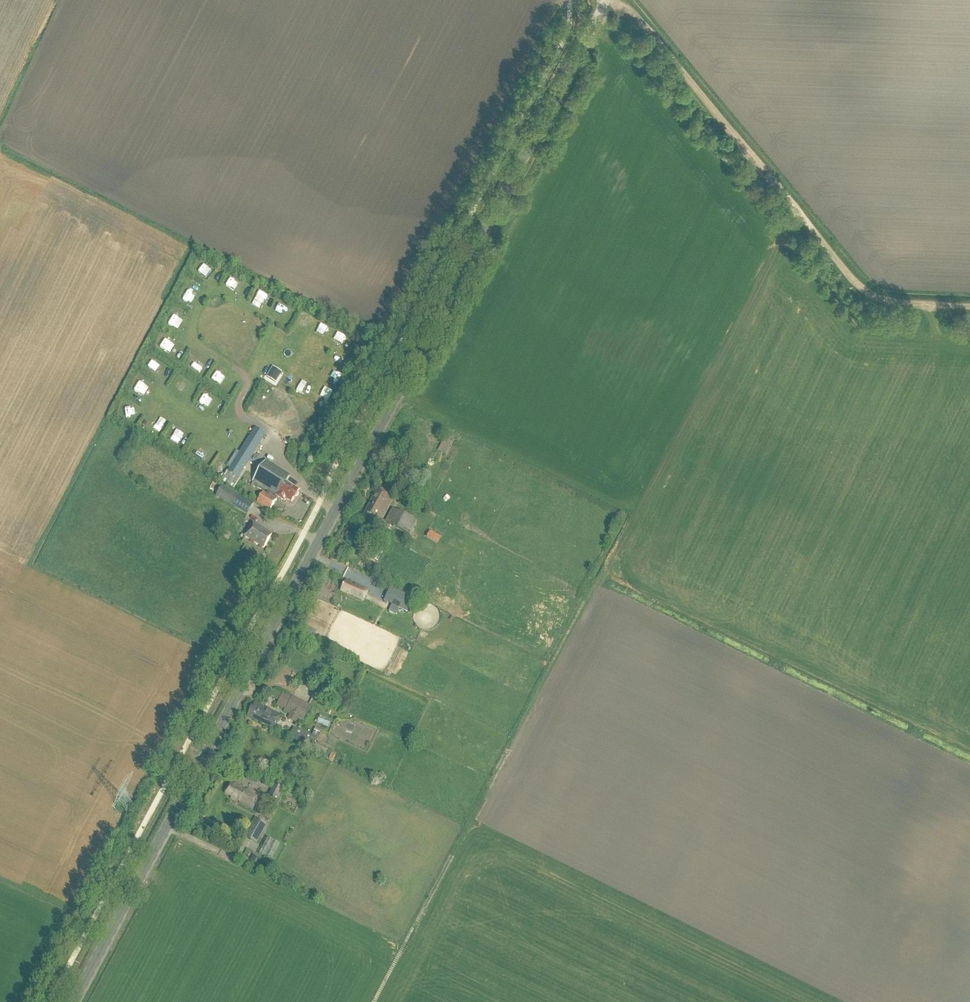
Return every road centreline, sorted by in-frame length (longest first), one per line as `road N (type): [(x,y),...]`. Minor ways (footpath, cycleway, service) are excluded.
road 1 (primary): [(74,1001),(608,0)]
road 2 (track): [(969,307),(901,304),(867,291),(619,0)]

